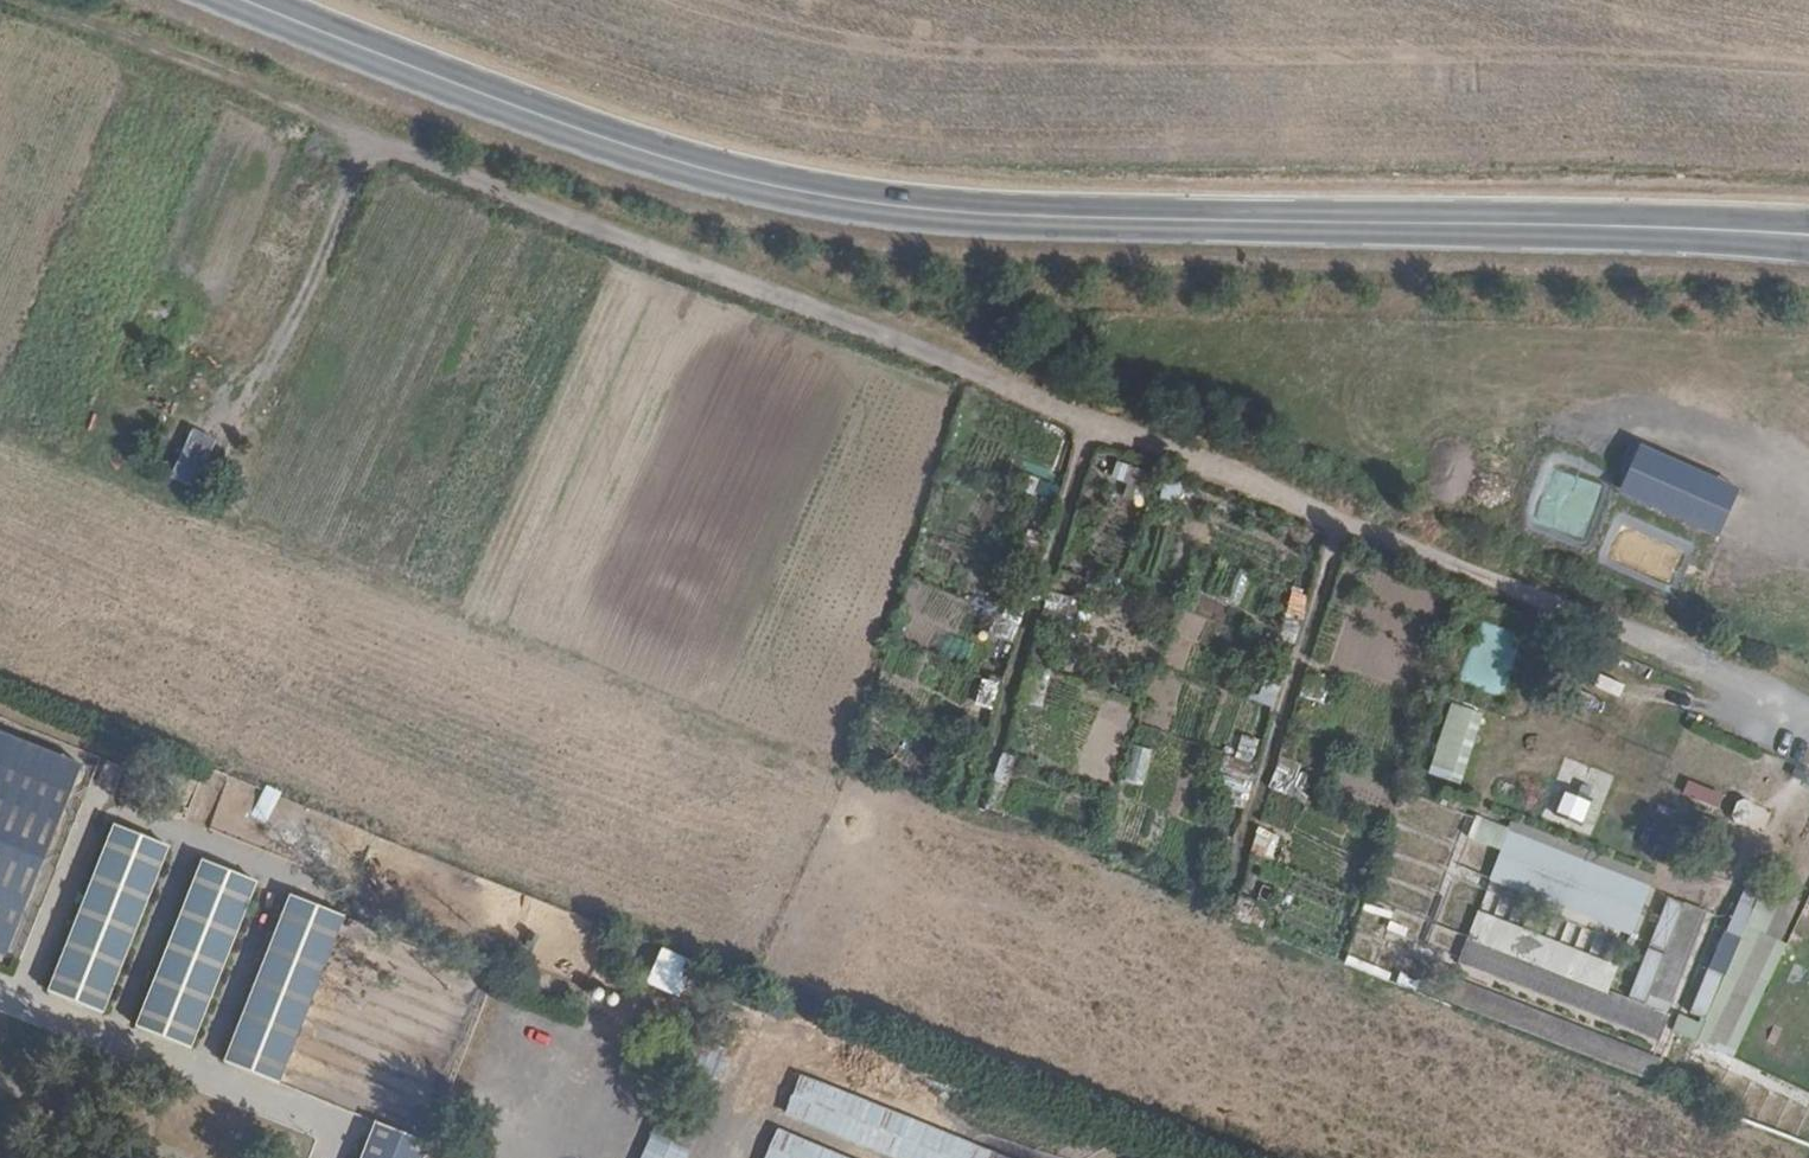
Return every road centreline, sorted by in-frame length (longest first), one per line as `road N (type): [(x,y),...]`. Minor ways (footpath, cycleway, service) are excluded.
road 1 (track): [(9,0),(1706,666)]
road 2 (secondary): [(248,0),(615,145),(782,188),(886,205),(1808,239)]
road 3 (track): [(1091,419),(980,795)]
road 4 (track): [(370,139),(312,281),(227,427)]
road 5 (track): [(1343,521),(1258,804)]

